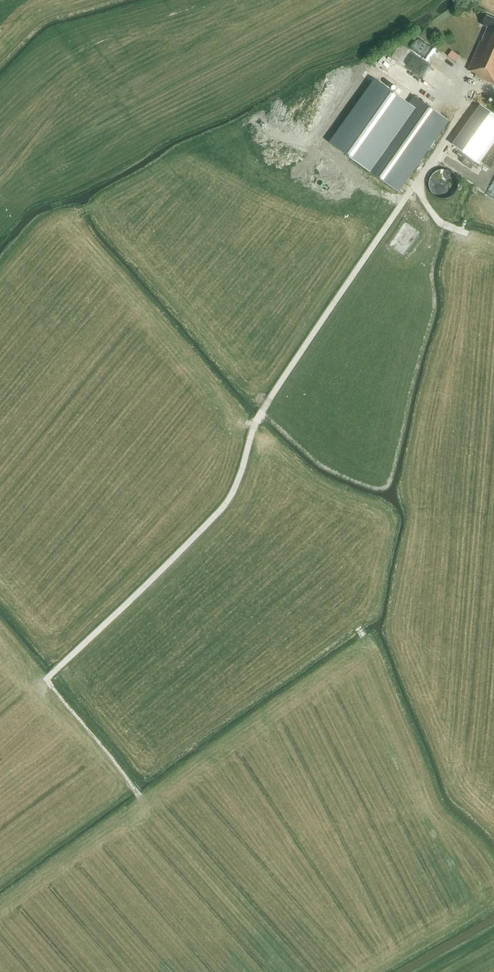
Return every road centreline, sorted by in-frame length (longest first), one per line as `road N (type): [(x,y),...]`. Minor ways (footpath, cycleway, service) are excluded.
road 1 (track): [(416,183),(270,398),(223,507),(45,679),(141,797)]
road 2 (track): [(133,788),(0,881)]

